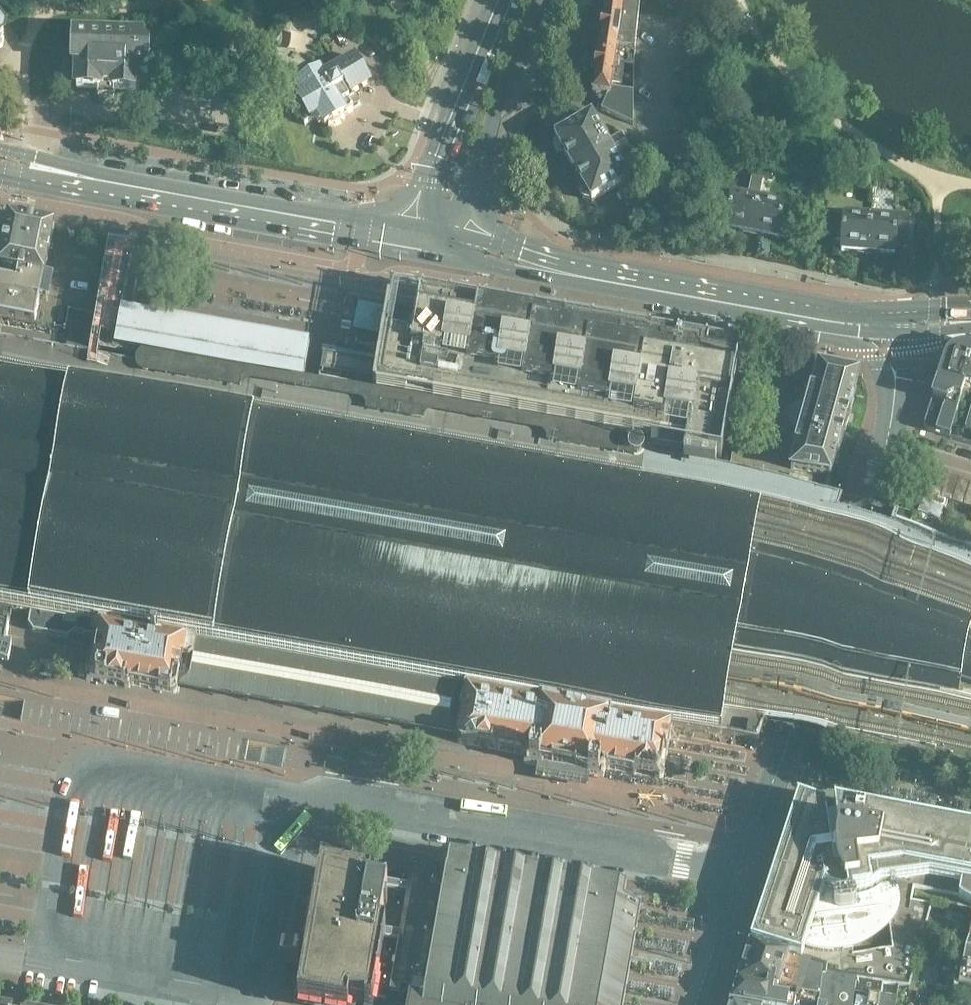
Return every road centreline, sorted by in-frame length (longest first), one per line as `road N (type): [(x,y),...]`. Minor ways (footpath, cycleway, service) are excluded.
road 1 (primary): [(893,312),(845,312),(660,279),(466,235)]
road 2 (primary): [(424,227),(100,173),(0,147)]
road 3 (primary): [(0,173),(419,254)]
road 4 (primary): [(460,262),(771,317)]
road 5 (secondary): [(466,235),(493,117),(541,0)]
road 6 (secondary): [(509,0),(424,227)]
road 7 (primary): [(771,317),(907,333)]

